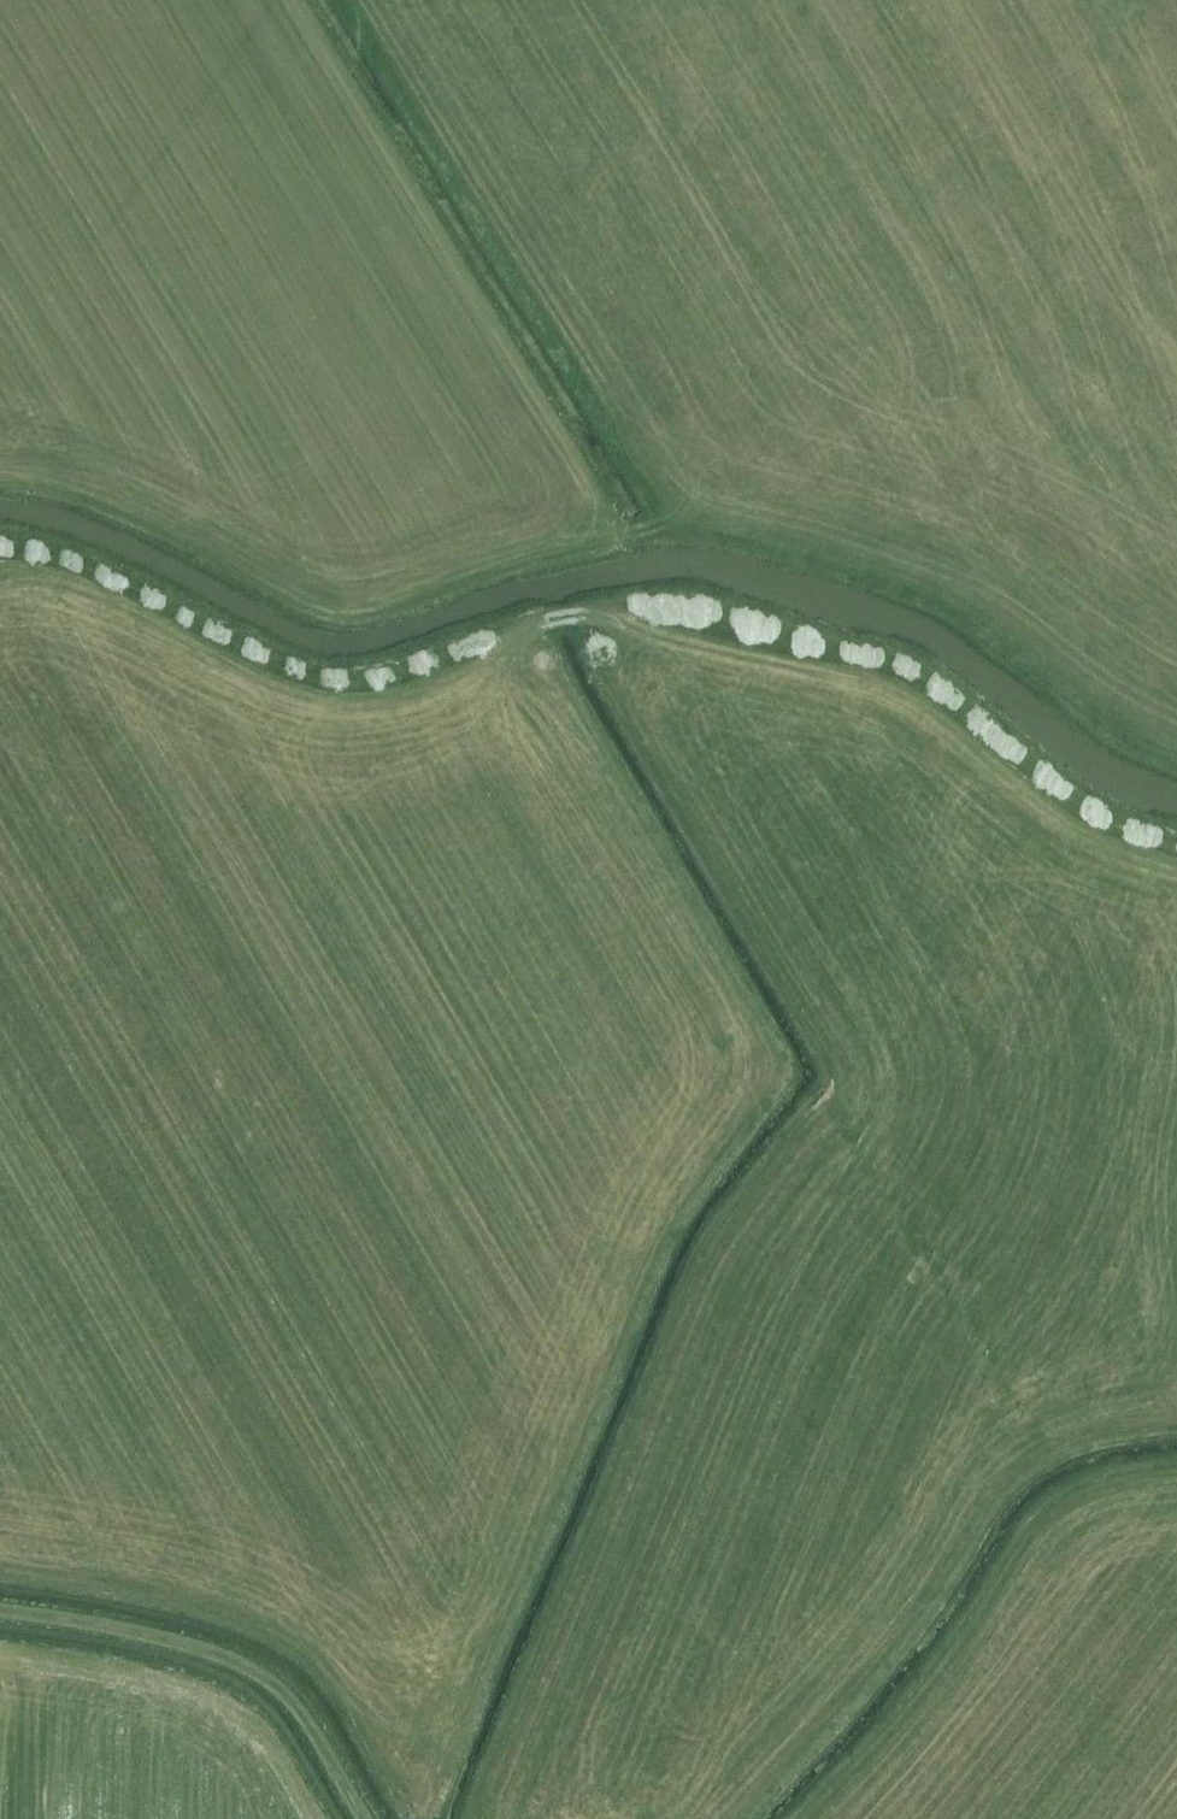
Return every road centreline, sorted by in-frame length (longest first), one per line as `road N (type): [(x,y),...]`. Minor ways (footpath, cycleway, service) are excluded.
road 1 (track): [(365,1818),(316,1733),(269,1679),(134,1632),(0,1611)]

